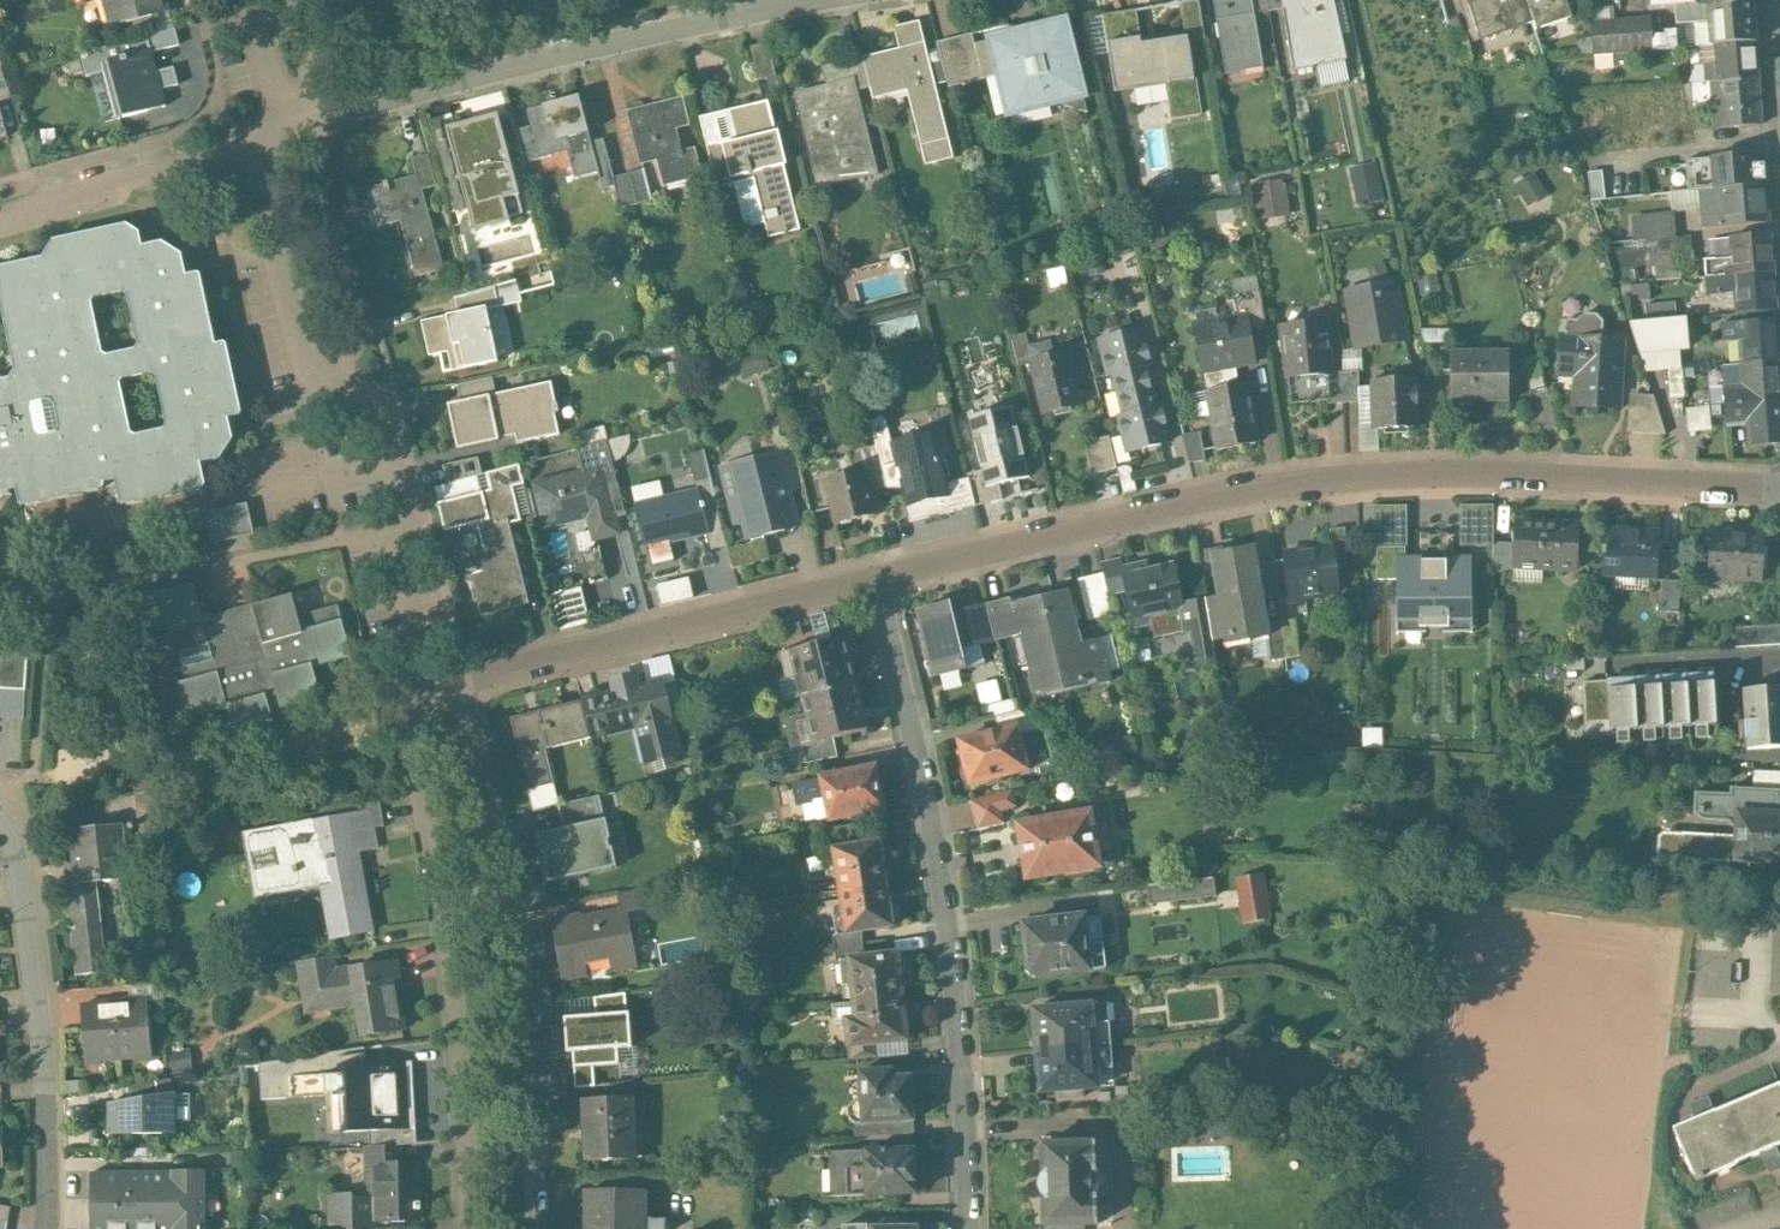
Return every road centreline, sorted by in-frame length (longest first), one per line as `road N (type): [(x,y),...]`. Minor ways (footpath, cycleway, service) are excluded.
road 1 (residential): [(1779,489),(1441,473),(1321,482),(1191,502),(874,580)]
road 2 (residential): [(874,580),(948,920),(971,1228)]
road 3 (residential): [(435,693),(396,430),(380,407),(327,379),(309,352),(259,139)]
road 4 (residential): [(831,0),(571,53),(329,112),(259,139)]
road 5 (residential): [(435,693),(408,701),(453,919),(476,1228)]
road 6 (residential): [(530,1228),(509,916),(460,686)]
road 7 (residential): [(874,580),(460,686)]
road 8 (residential): [(48,1228),(38,971),(10,824),(0,810)]
road 9 (residential): [(0,217),(259,139)]
road 10 (residential): [(250,0),(273,94),(259,139)]

